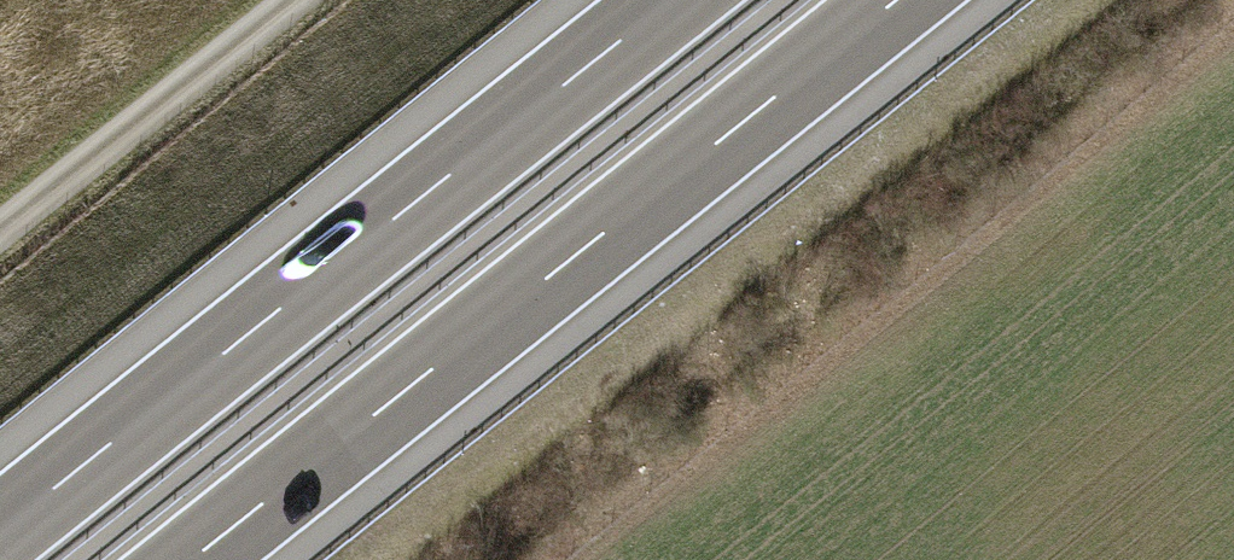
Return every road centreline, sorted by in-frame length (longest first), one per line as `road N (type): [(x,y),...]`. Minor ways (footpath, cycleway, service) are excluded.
road 1 (motorway): [(192,559),(896,0)]
road 2 (motorway): [(676,0),(0,535)]
road 3 (track): [(0,250),(318,0)]

